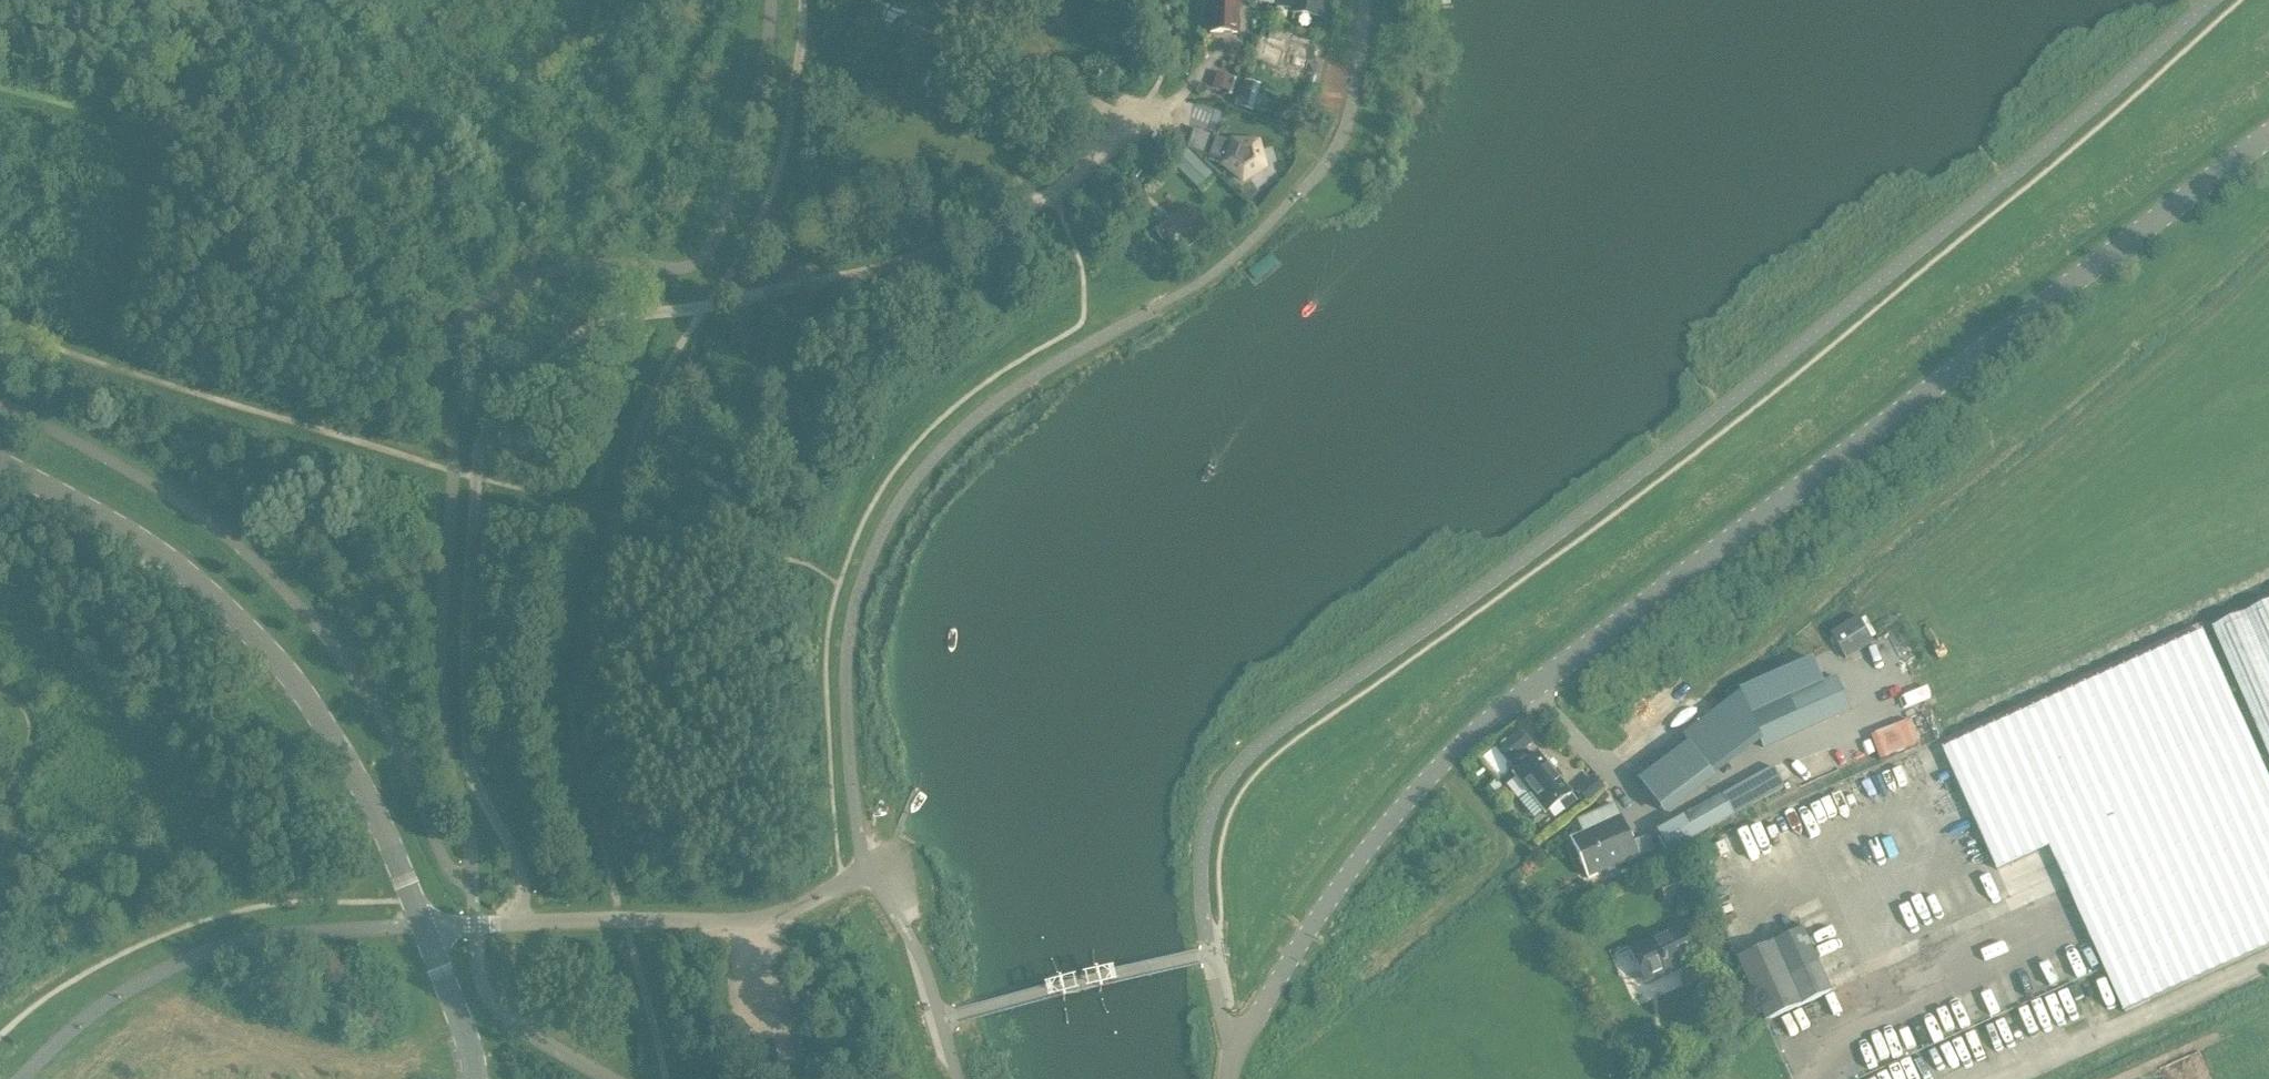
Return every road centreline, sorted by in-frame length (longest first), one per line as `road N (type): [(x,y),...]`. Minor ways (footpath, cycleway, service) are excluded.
road 1 (unclassified): [(1228,1078),(1234,1050),(1348,874),(1486,720),(2268,131)]
road 2 (tertiary): [(425,924),(377,812),(304,695),(252,635),(160,553),(0,460)]
road 3 (unclassified): [(425,924),(747,921),(870,866)]
road 4 (tertiary): [(477,1078),(467,1025),(425,924)]

